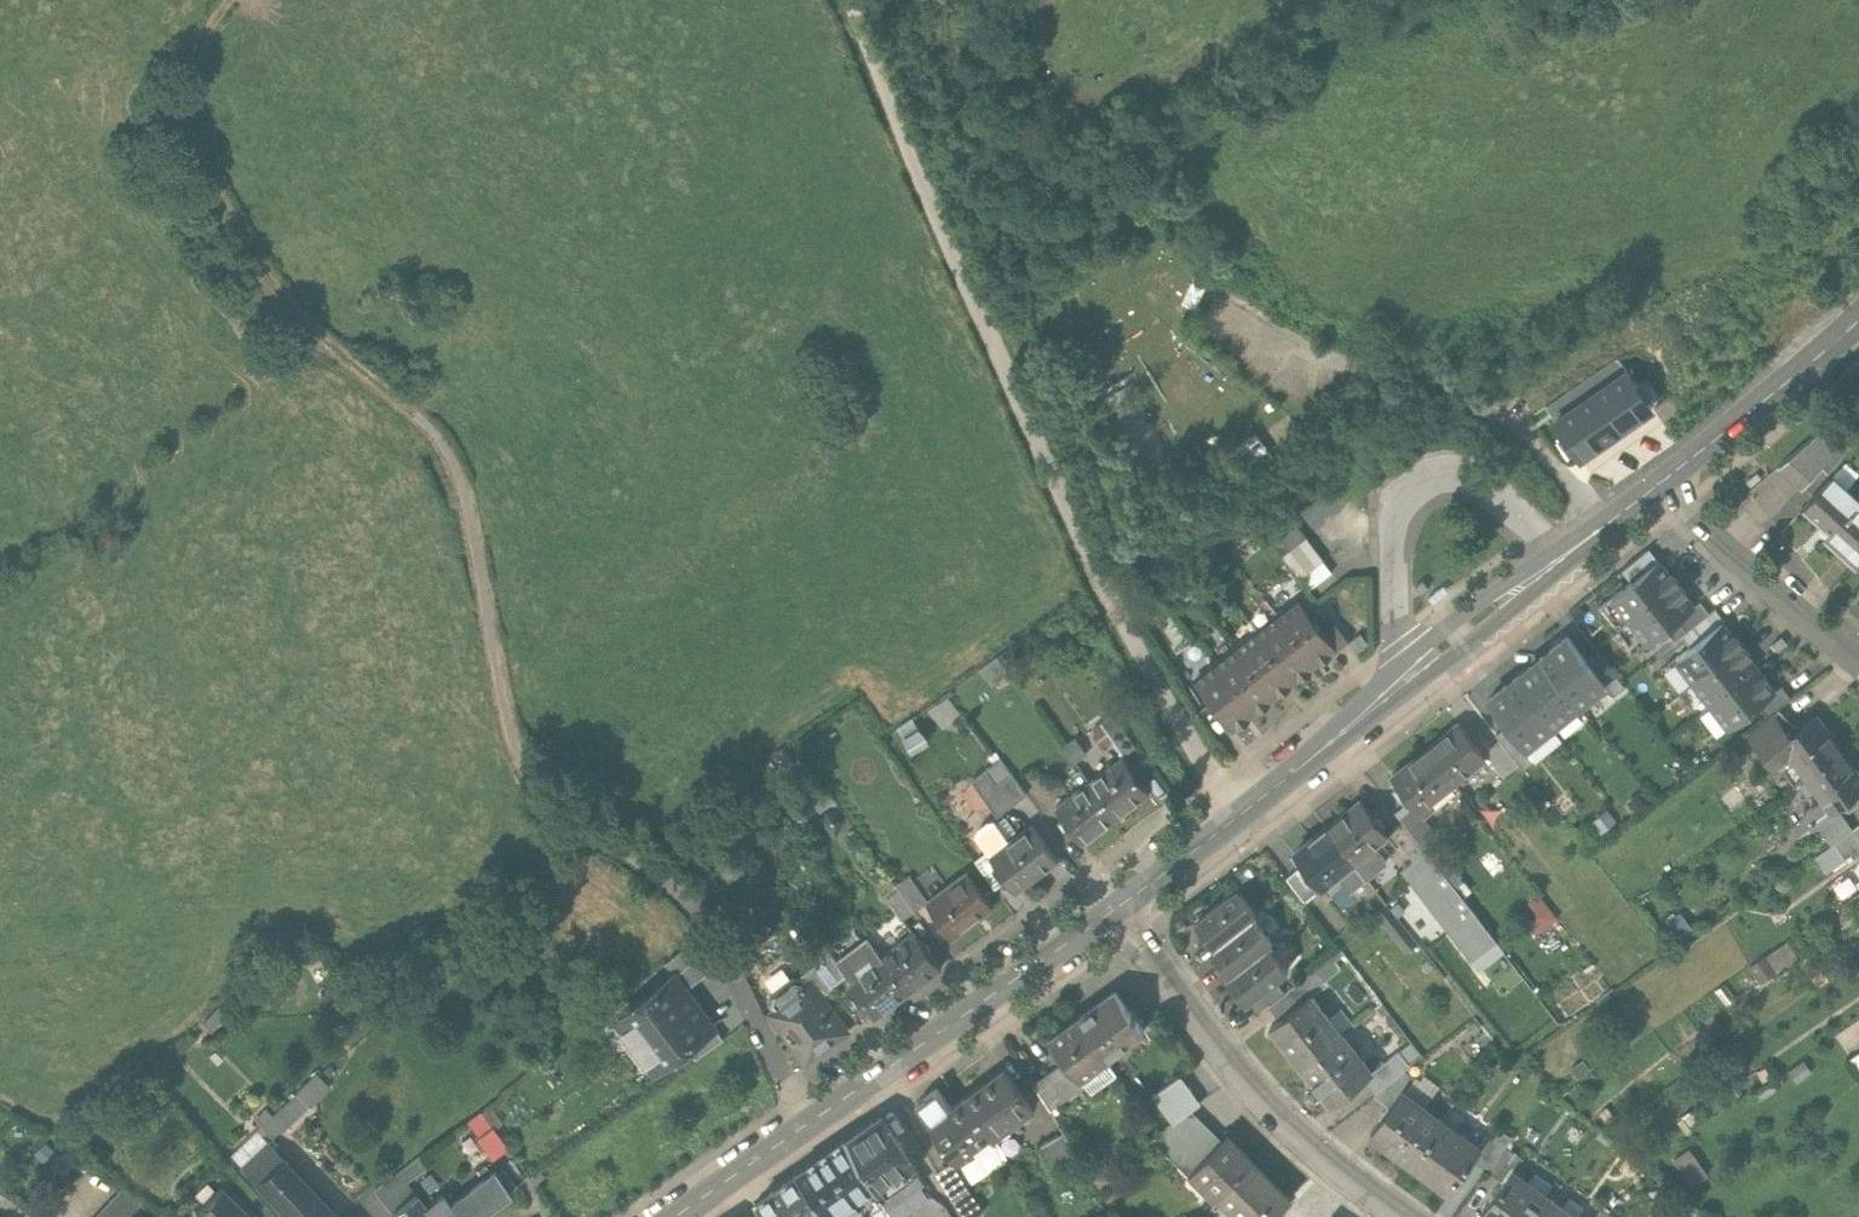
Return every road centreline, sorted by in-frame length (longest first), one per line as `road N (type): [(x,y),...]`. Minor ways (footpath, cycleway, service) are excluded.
road 1 (track): [(705,918),(631,851),(573,814),(510,738),(464,489),(446,447),(419,414),(330,347),(262,274),(215,193),(184,124),(182,69),(213,0)]
road 2 (unclassified): [(1240,812),(1089,552),(851,0)]
road 3 (secondary): [(671,1216),(1122,900)]
road 4 (secondary): [(1240,812),(1662,481)]
road 5 (residential): [(1408,1216),(1255,1088),(1122,900)]
road 6 (residential): [(1858,660),(1735,559),(1662,481)]
road 7 (secondary): [(1662,481),(1858,322)]
road 8 (secondary): [(1122,900),(1240,812)]

